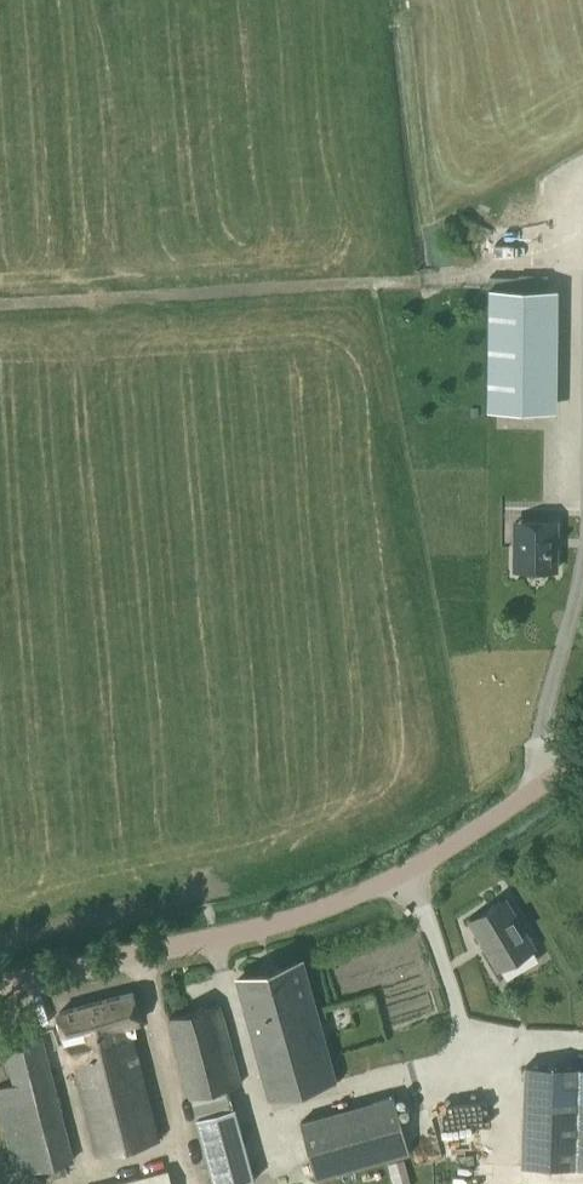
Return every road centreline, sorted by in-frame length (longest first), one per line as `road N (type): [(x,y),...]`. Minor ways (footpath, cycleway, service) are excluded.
road 1 (unclassified): [(0,985),(335,903),(432,856),(582,759)]

